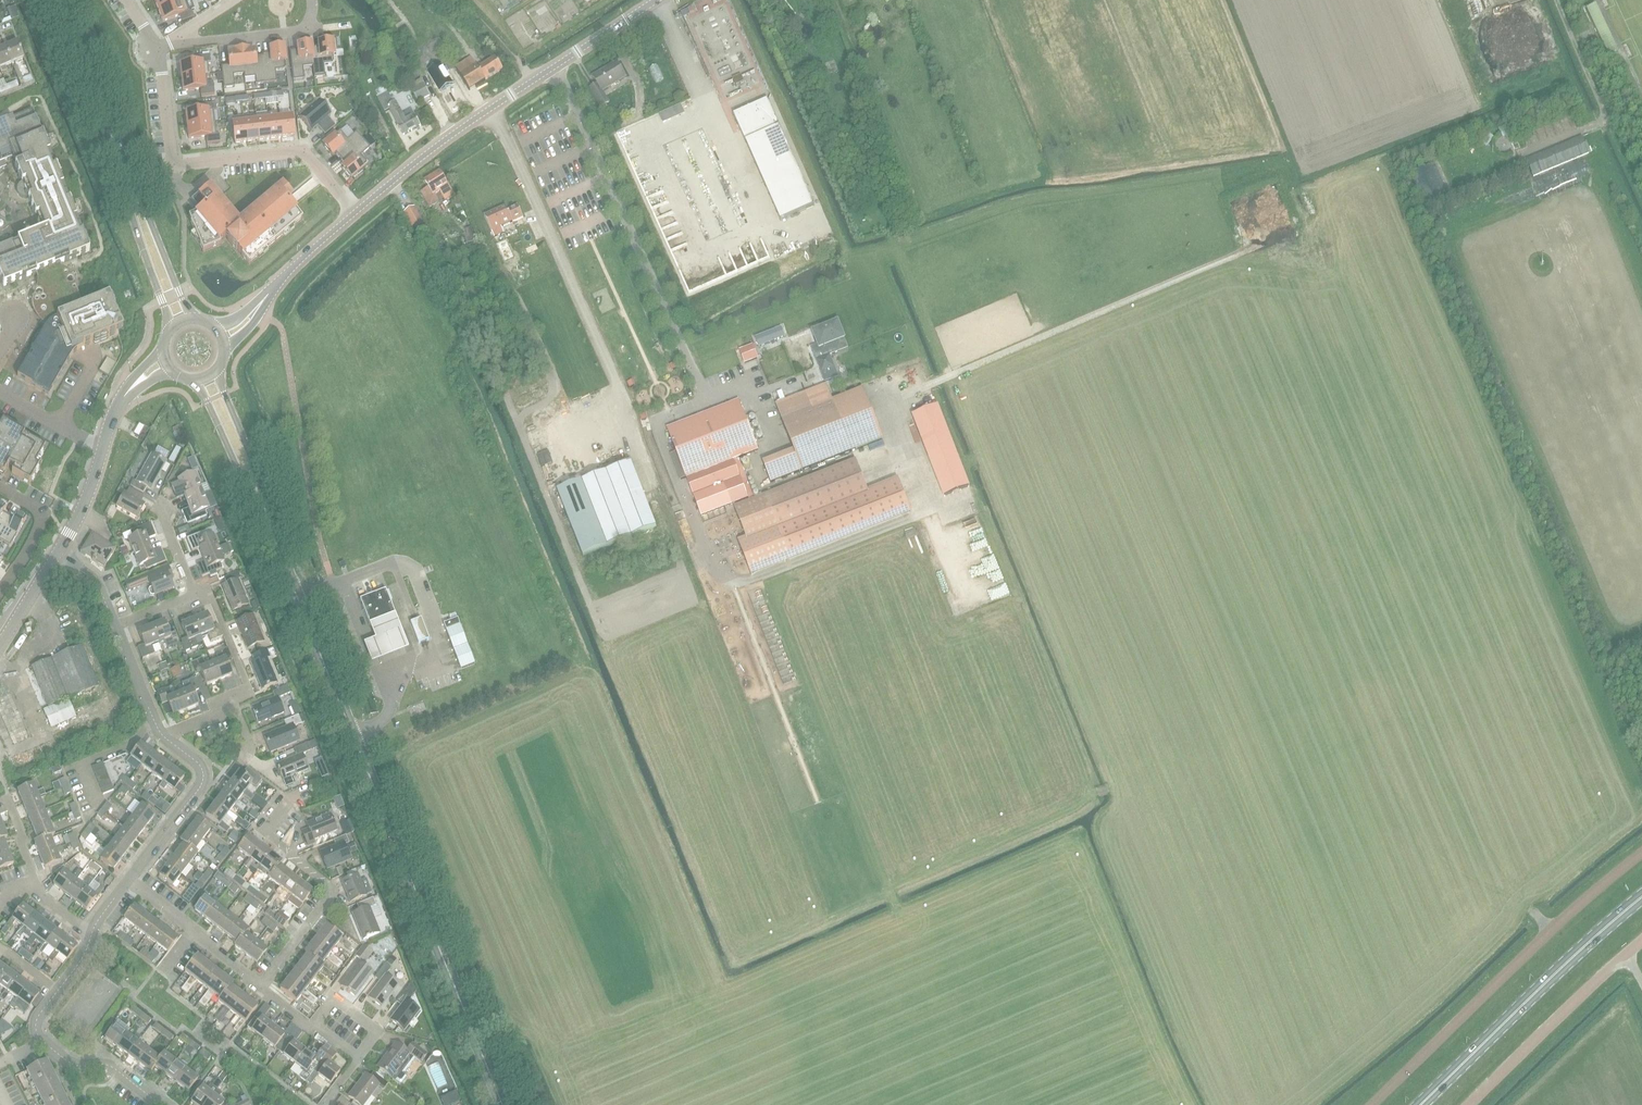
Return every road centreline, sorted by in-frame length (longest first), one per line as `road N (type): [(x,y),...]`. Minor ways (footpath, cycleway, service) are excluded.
road 1 (tertiary): [(500,1104),(207,377)]
road 2 (tertiary): [(353,213),(434,146),(654,0)]
road 3 (unclassified): [(1373,1104),(1605,880),(1641,856)]
road 4 (tertiary): [(181,320),(55,0)]
road 5 (residential): [(353,213),(307,151),(171,164),(155,49)]
road 6 (primary): [(1419,1104),(1641,894)]
road 7 (residential): [(259,989),(331,895),(267,835),(289,799)]
road 8 (unclassified): [(1469,1104),(1641,941)]
road 9 (residential): [(160,1104),(112,1067),(74,1065),(39,1038),(36,1020),(57,991)]
road 10 (residential): [(127,880),(203,780),(199,765),(167,740)]
road 11 (residential): [(91,934),(40,893),(7,796)]
road 12 (residential): [(155,49),(305,33)]
road 13 (residential): [(0,591),(42,518),(0,487)]
road 14 (residential): [(194,594),(208,593),(247,683),(231,701)]
road 15 (residential): [(167,740),(114,625)]
road 16 (residential): [(311,1028),(339,1001),(375,1032),(357,1058)]

